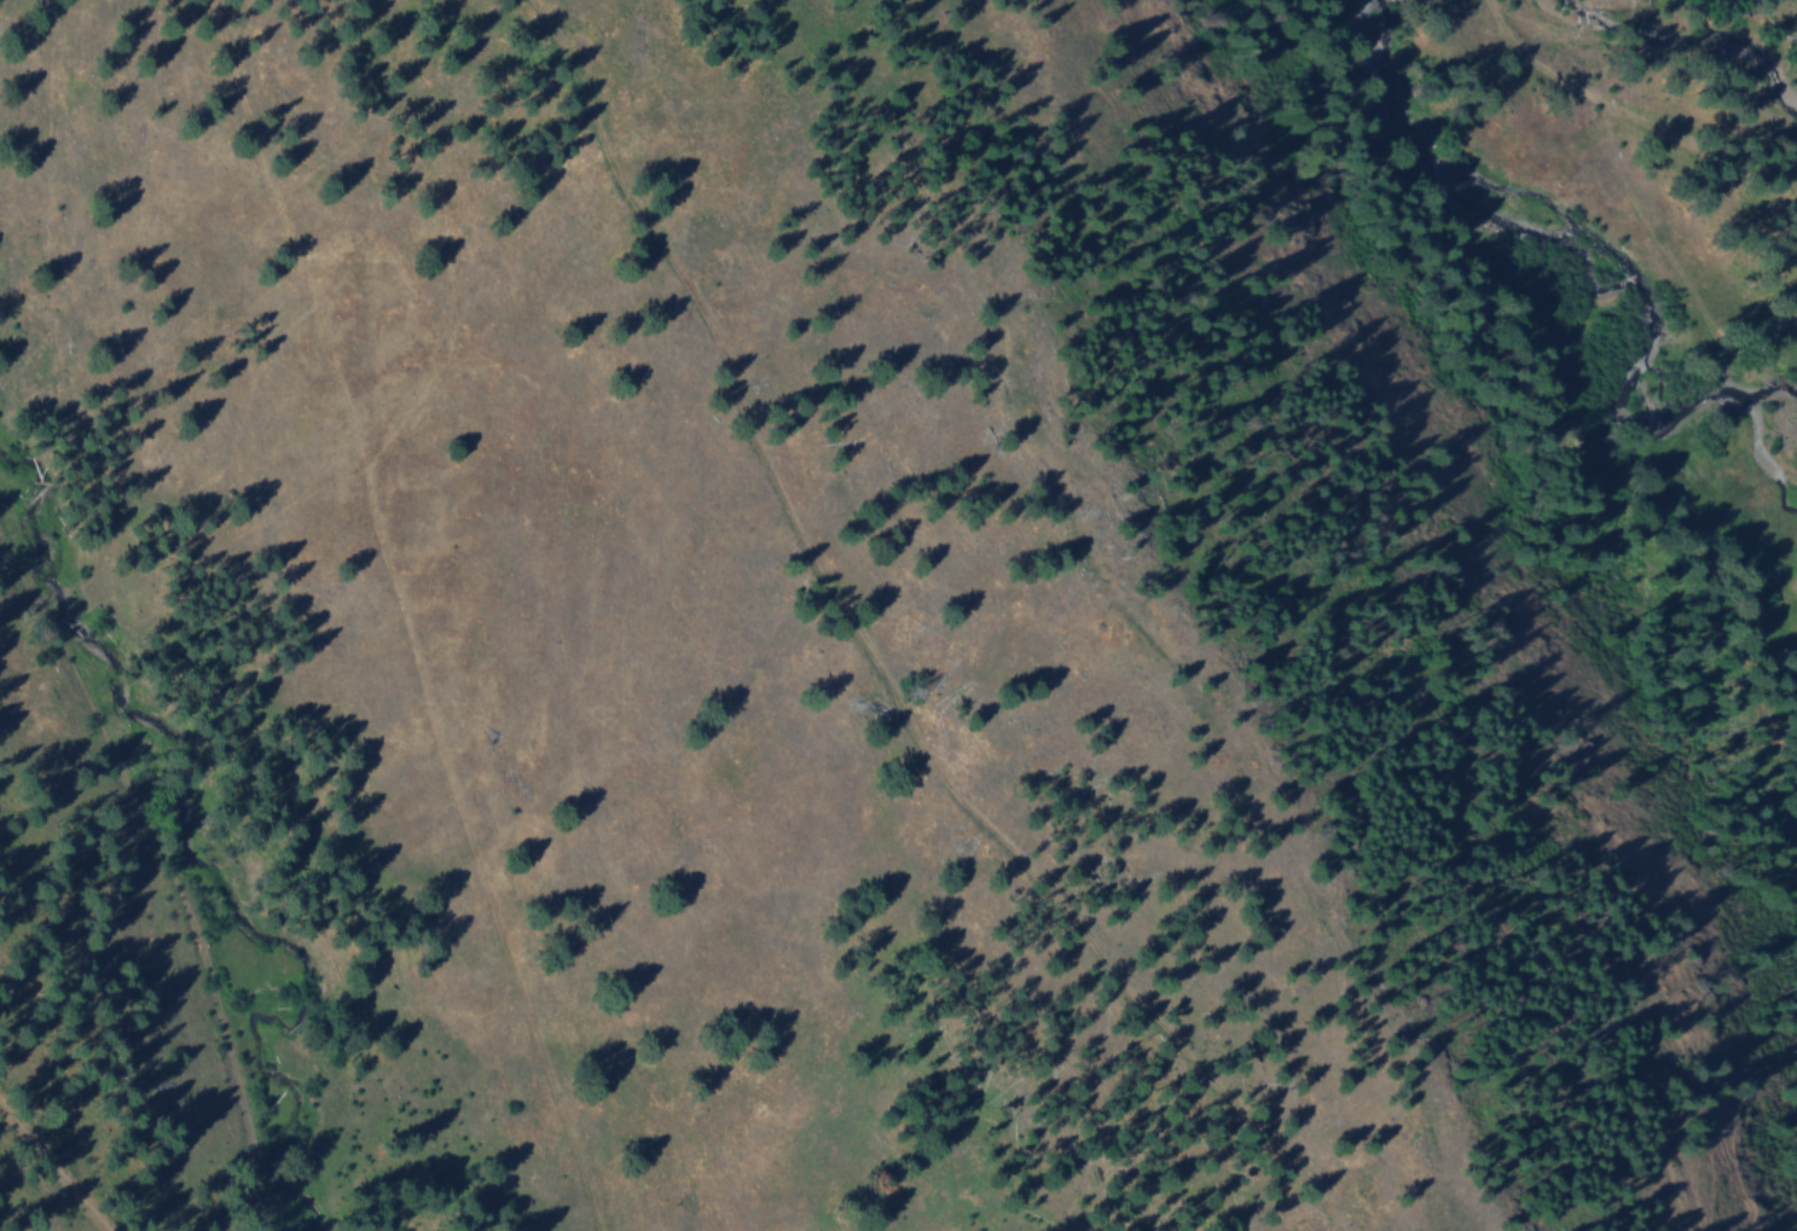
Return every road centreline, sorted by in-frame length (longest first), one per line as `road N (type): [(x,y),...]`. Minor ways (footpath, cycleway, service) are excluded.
road 1 (residential): [(1796,250),(1688,179),(1542,127),(1470,62),(1462,10),(1453,0)]

